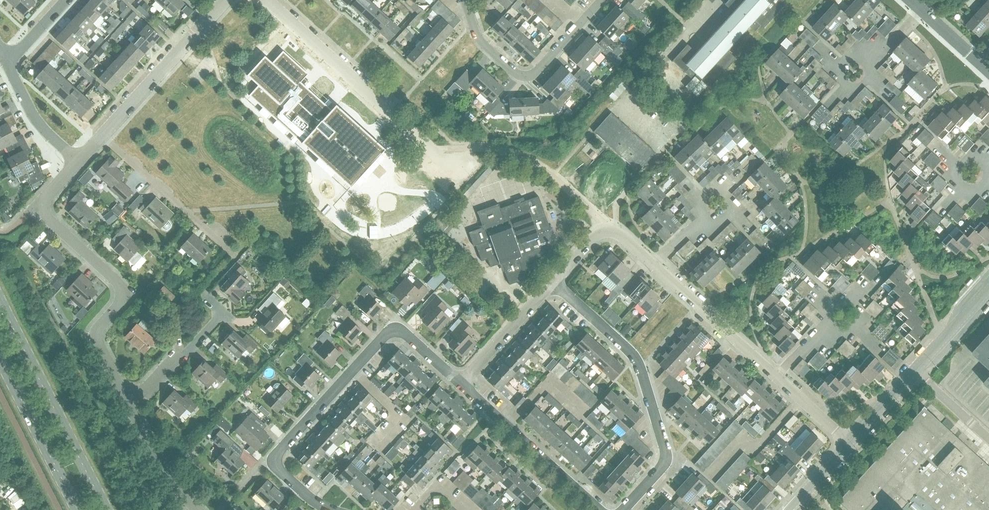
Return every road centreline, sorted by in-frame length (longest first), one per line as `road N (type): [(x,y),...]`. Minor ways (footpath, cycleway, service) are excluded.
road 1 (residential): [(128,400),(96,335),(119,306),(121,287),(43,208),(78,162)]
road 2 (residential): [(622,509),(663,461),(660,426),(634,356),(553,283)]
road 3 (residential): [(465,181),(268,0)]
road 4 (residential): [(272,458),(395,328),(462,384)]
road 5 (secondary): [(107,509),(0,301)]
road 6 (residential): [(599,0),(535,76),(521,77),(475,34),(465,0)]
road 7 (tertiary): [(850,440),(988,289)]
road 8 (residential): [(462,384),(602,509)]
road 9 (residential): [(102,136),(227,0)]
road 10 (residential): [(236,259),(102,136)]
road 11 (secondary): [(0,357),(79,509)]
road 12 (residential): [(778,379),(658,268)]
road 13 (residential): [(658,268),(603,226),(553,283)]
road 14 (residential): [(553,283),(462,384)]
road 15 (residential): [(128,400),(185,357),(224,312)]
road 16 (residential): [(198,509),(128,400)]
road 17 (residential): [(78,162),(31,113),(5,62)]

